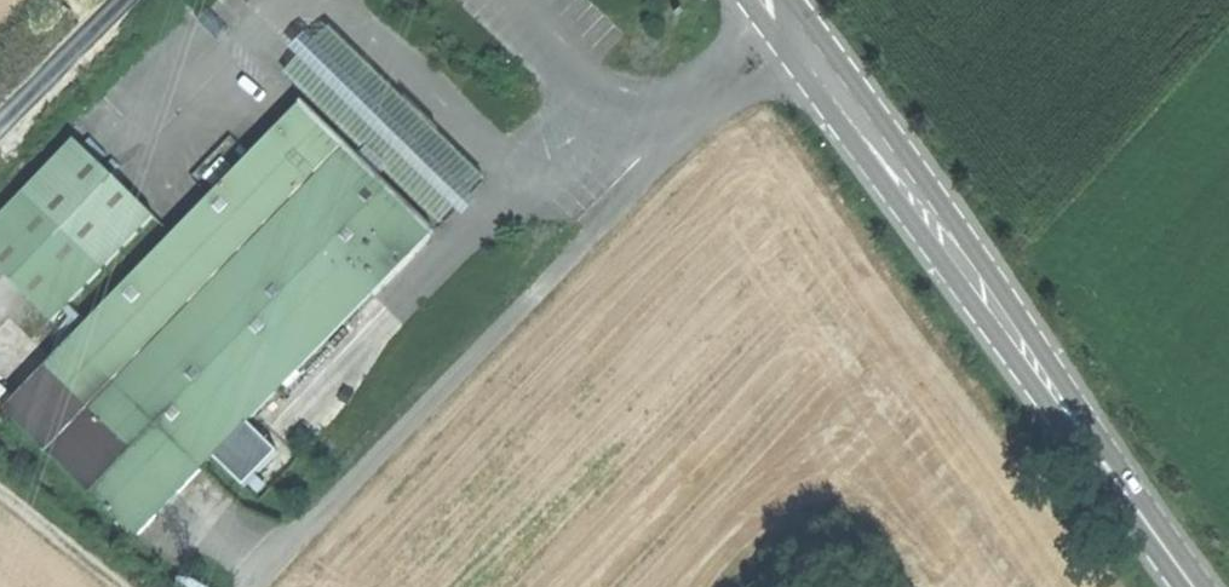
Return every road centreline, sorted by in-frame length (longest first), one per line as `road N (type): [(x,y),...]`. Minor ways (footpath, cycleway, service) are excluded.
road 1 (secondary): [(1197,586),(767,0)]
road 2 (track): [(776,68),(627,199),(275,586)]
road 3 (residential): [(123,0),(0,124)]
road 4 (unknown): [(0,499),(110,586)]

